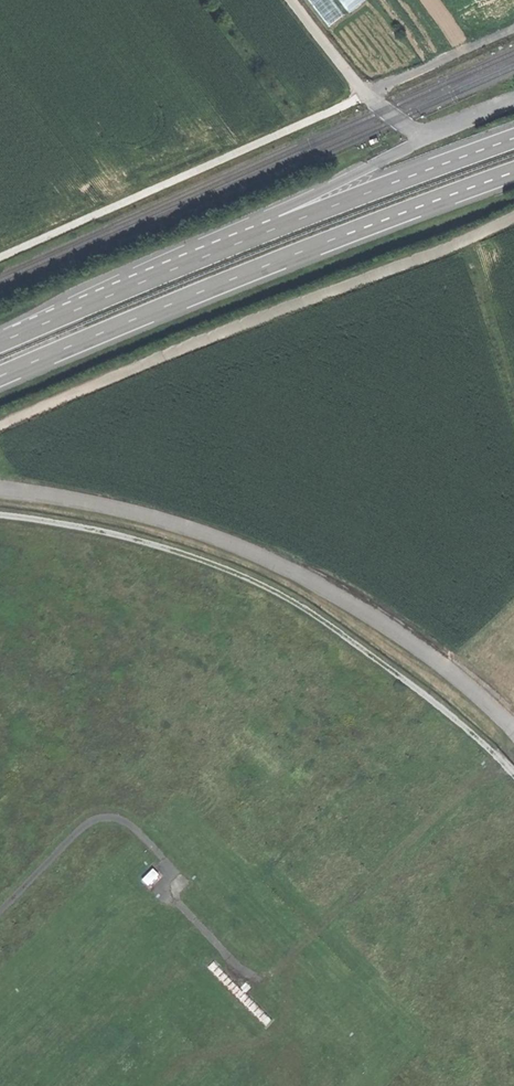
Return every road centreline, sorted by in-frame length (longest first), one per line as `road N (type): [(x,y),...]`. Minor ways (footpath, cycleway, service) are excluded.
road 1 (unclassified): [(513,727),(384,625),(254,553),(131,511),(0,489)]
road 2 (track): [(0,257),(513,36)]
road 3 (unclassified): [(513,218),(0,426)]
road 4 (trunk): [(0,376),(513,172)]
road 5 (trunk): [(513,138),(18,336)]
road 6 (trunk): [(422,139),(18,336)]
road 7 (track): [(294,0),(368,95),(422,139)]

